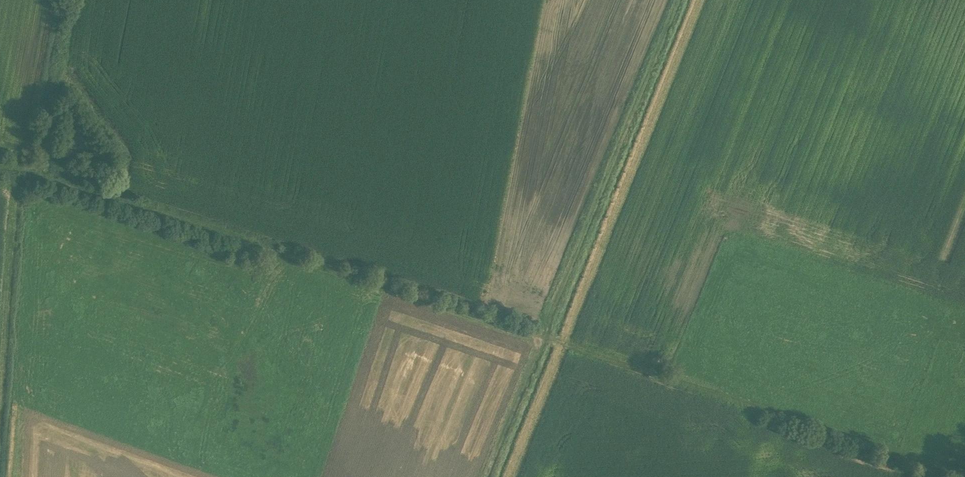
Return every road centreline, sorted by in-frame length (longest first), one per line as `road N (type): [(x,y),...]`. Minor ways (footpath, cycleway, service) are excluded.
road 1 (track): [(542,335),(0,162)]
road 2 (track): [(964,473),(542,335)]
road 3 (track): [(542,335),(485,476)]

